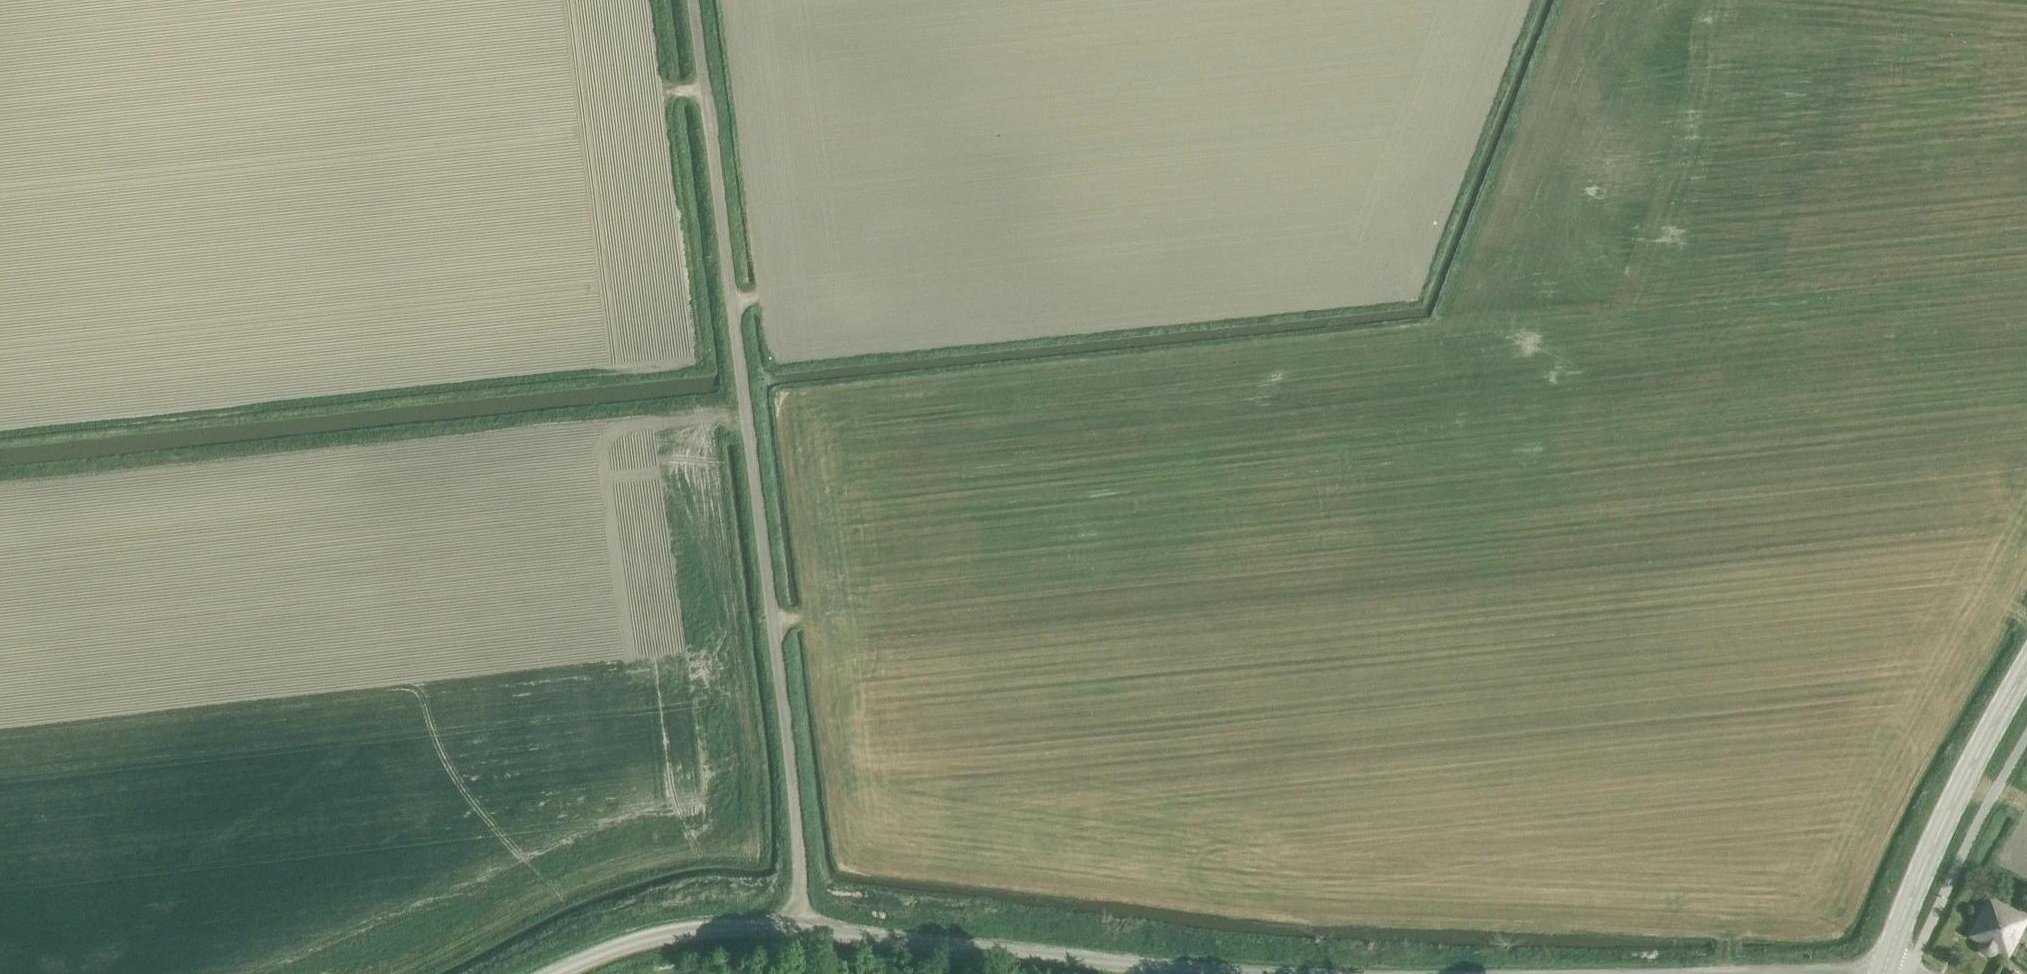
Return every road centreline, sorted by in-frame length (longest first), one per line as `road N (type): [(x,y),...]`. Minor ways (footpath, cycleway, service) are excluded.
road 1 (track): [(811,929),(694,0)]
road 2 (tertiary): [(555,973),(679,931),(811,929),(1257,973)]
road 3 (tertiary): [(1882,973),(1942,826),(2026,668)]

